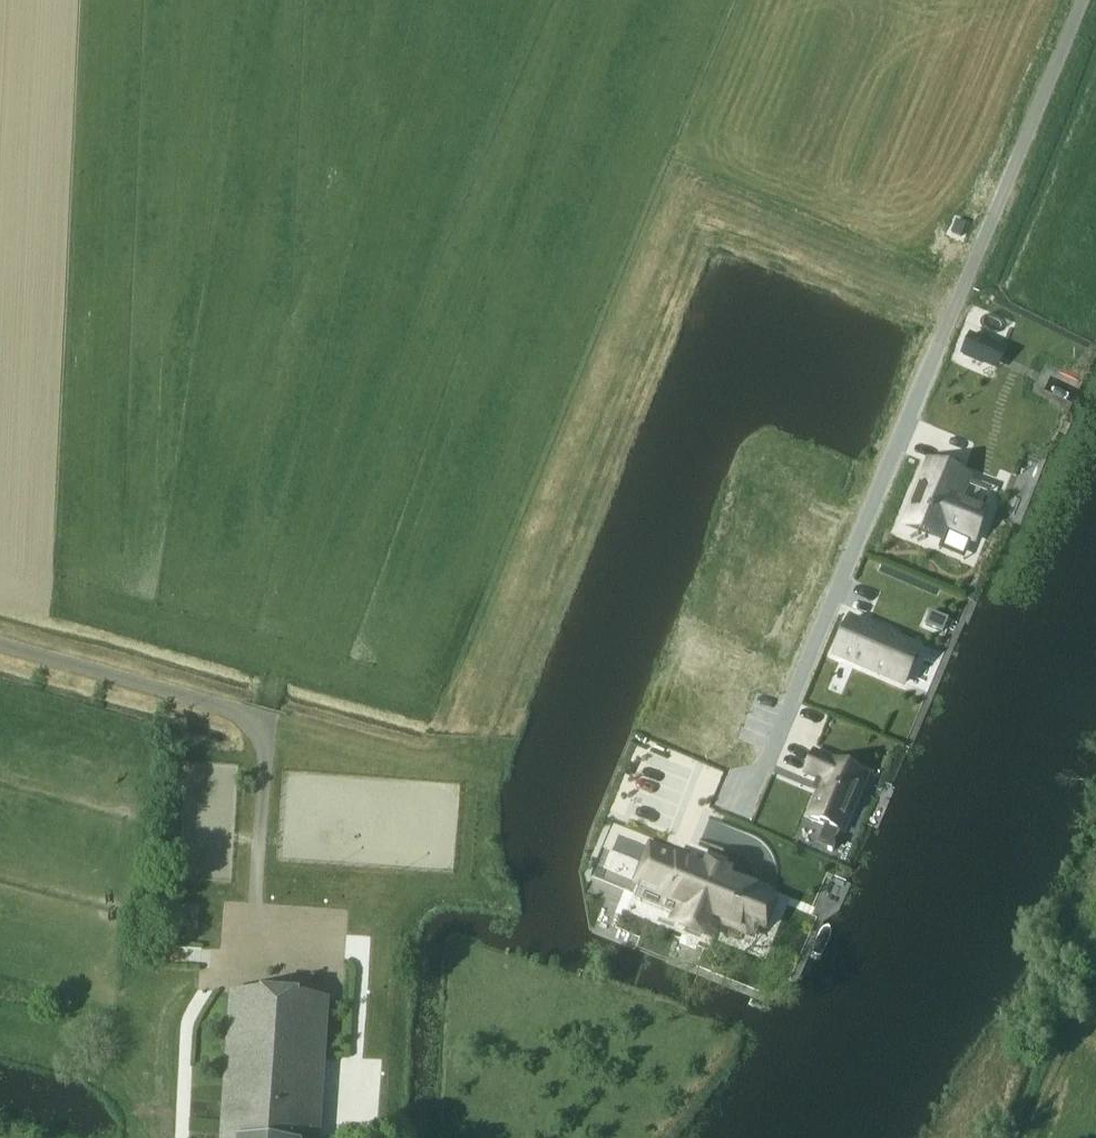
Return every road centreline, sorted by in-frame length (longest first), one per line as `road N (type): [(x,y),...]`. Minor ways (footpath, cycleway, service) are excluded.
road 1 (track): [(1084,0),(799,681),(772,682),(734,781)]
road 2 (track): [(1017,1137),(1095,965)]

